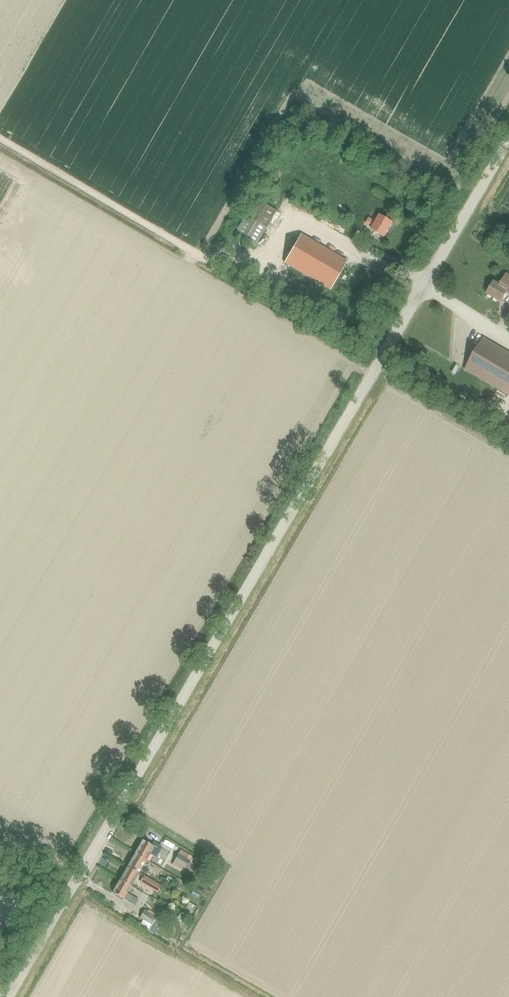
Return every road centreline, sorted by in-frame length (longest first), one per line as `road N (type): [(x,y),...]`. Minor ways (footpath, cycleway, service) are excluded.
road 1 (unclassified): [(7,996),(508,139)]

